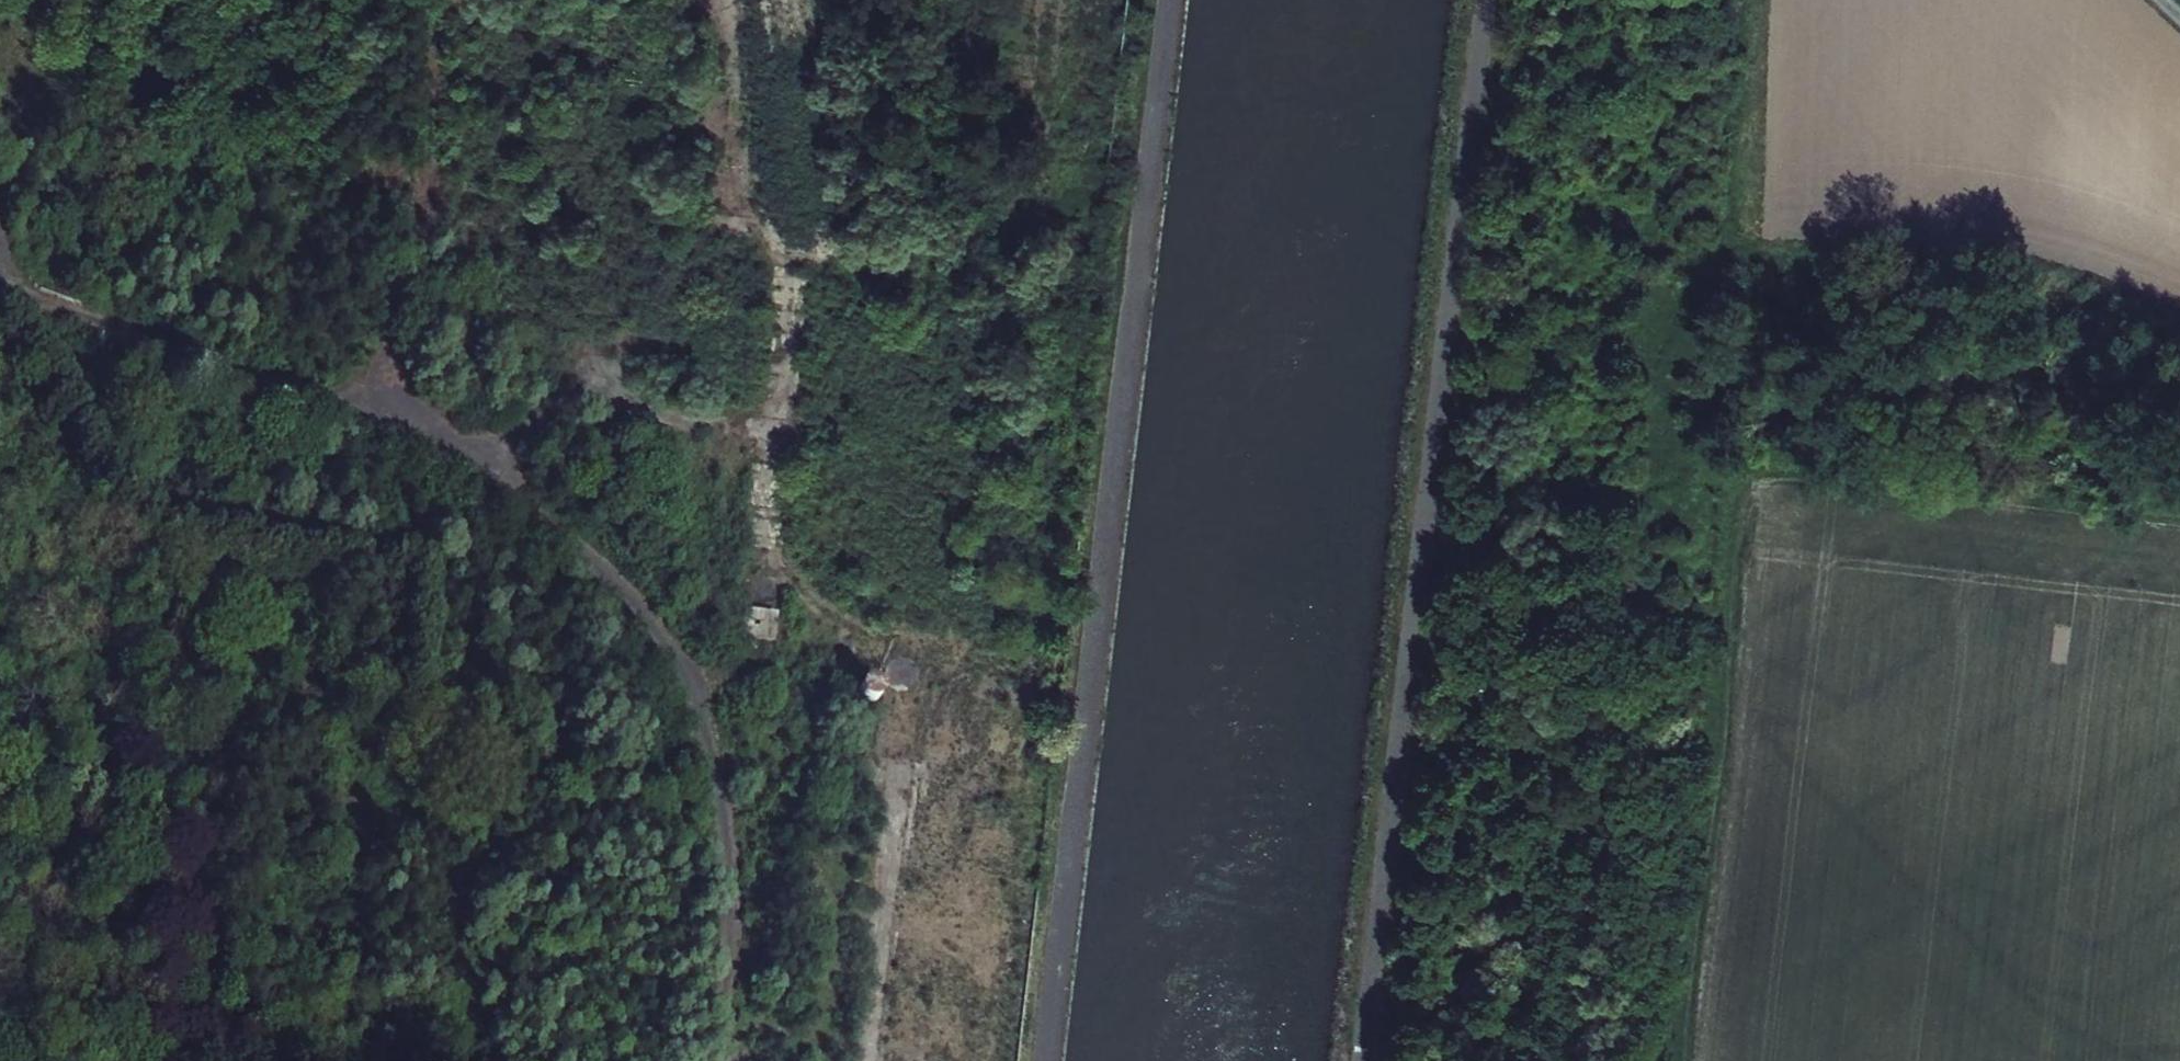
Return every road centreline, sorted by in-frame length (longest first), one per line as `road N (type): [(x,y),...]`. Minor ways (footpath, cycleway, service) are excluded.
road 1 (track): [(370,417),(409,238),(443,0)]

